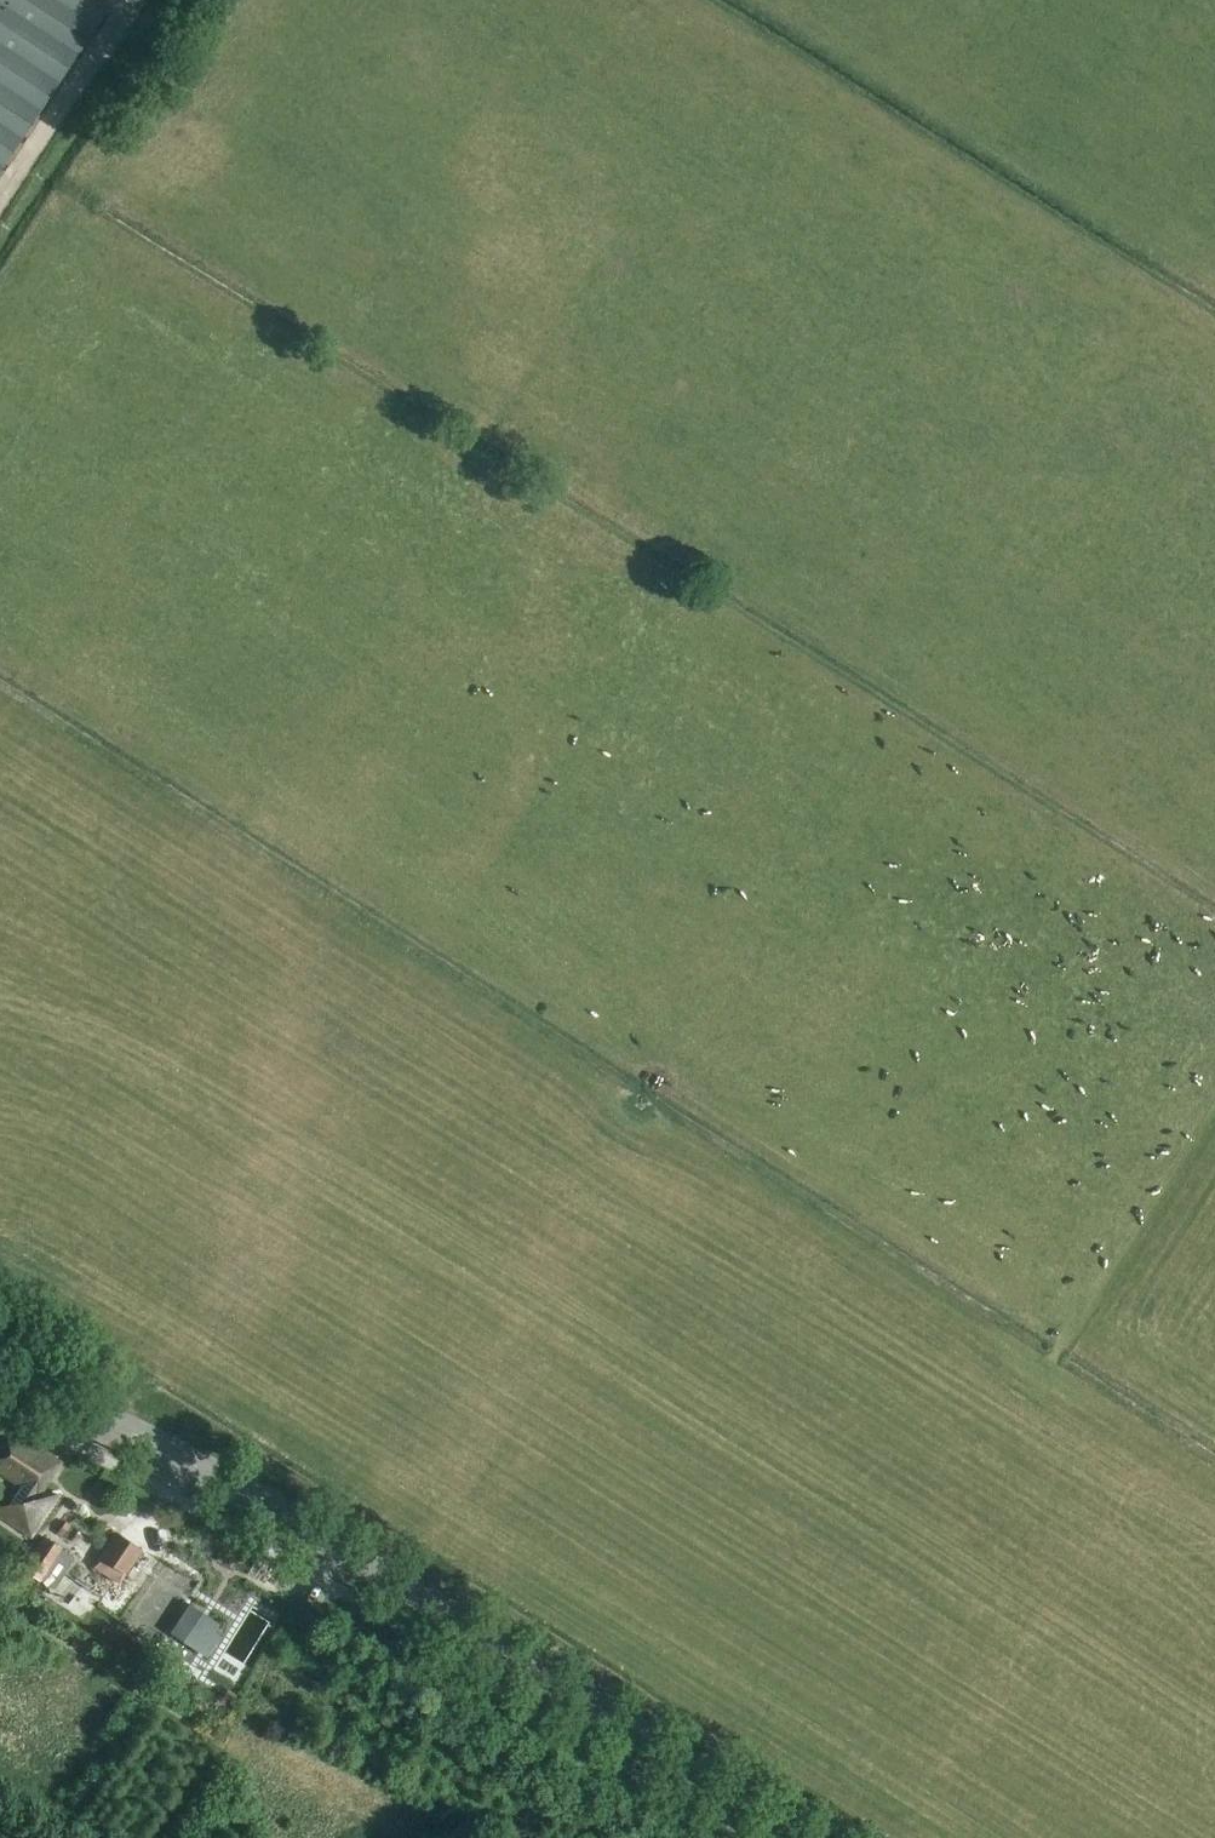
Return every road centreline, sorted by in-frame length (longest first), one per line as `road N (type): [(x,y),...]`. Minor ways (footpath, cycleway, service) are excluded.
road 1 (tertiary): [(797,1837),(247,1495),(0,1369)]

